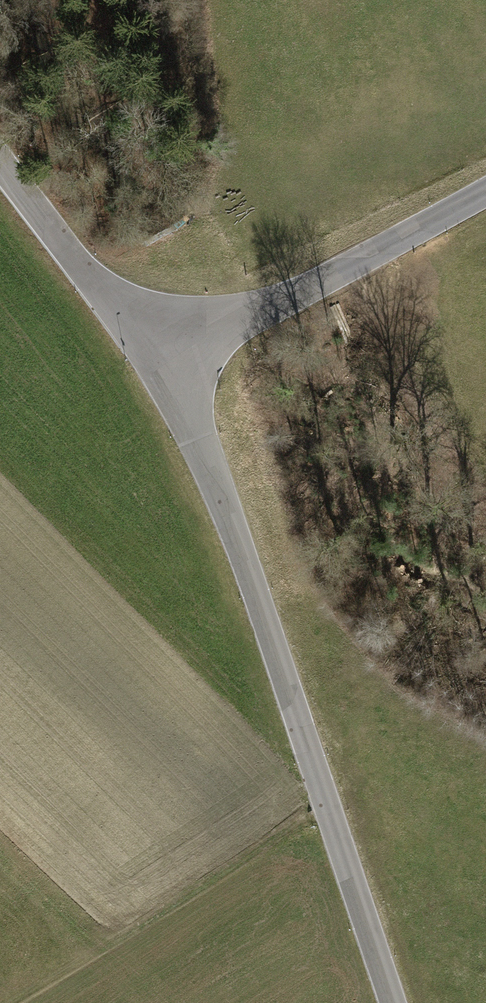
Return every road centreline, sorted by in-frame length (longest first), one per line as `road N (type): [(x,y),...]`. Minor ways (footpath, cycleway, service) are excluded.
road 1 (tertiary): [(168,375),(247,564),(391,1002)]
road 2 (tertiary): [(168,375),(485,201)]
road 3 (tertiary): [(0,167),(168,375)]
road 4 (track): [(325,799),(109,940)]

